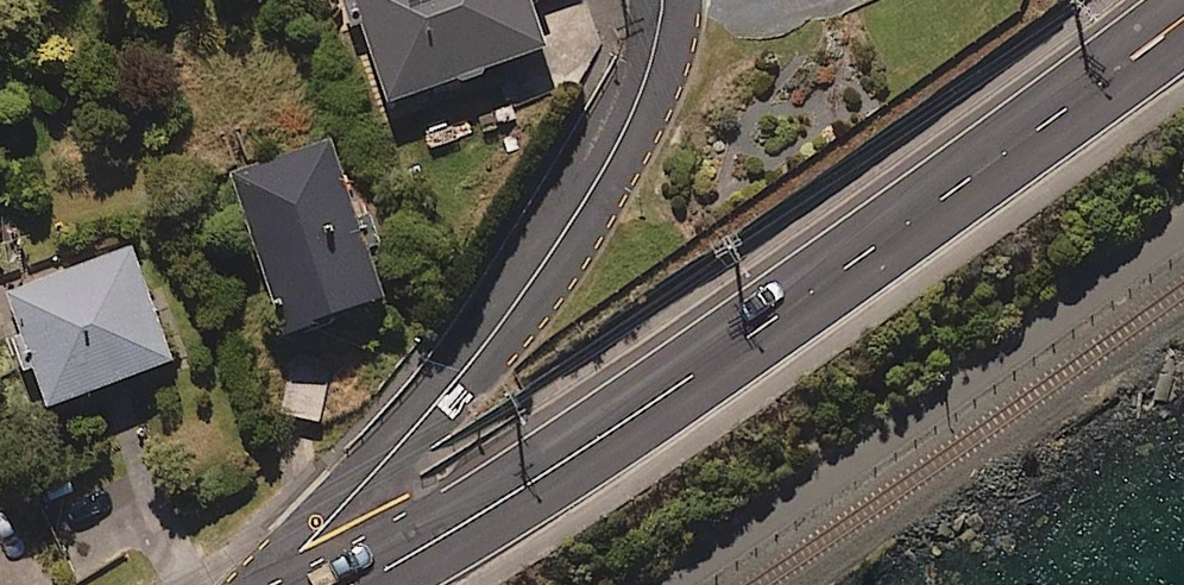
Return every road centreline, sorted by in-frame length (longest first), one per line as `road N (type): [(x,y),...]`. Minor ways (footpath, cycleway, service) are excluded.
road 1 (trunk): [(1183,21),(619,429),(363,584)]
road 2 (residential): [(664,0),(641,98),(547,270),(338,520),(306,584)]

